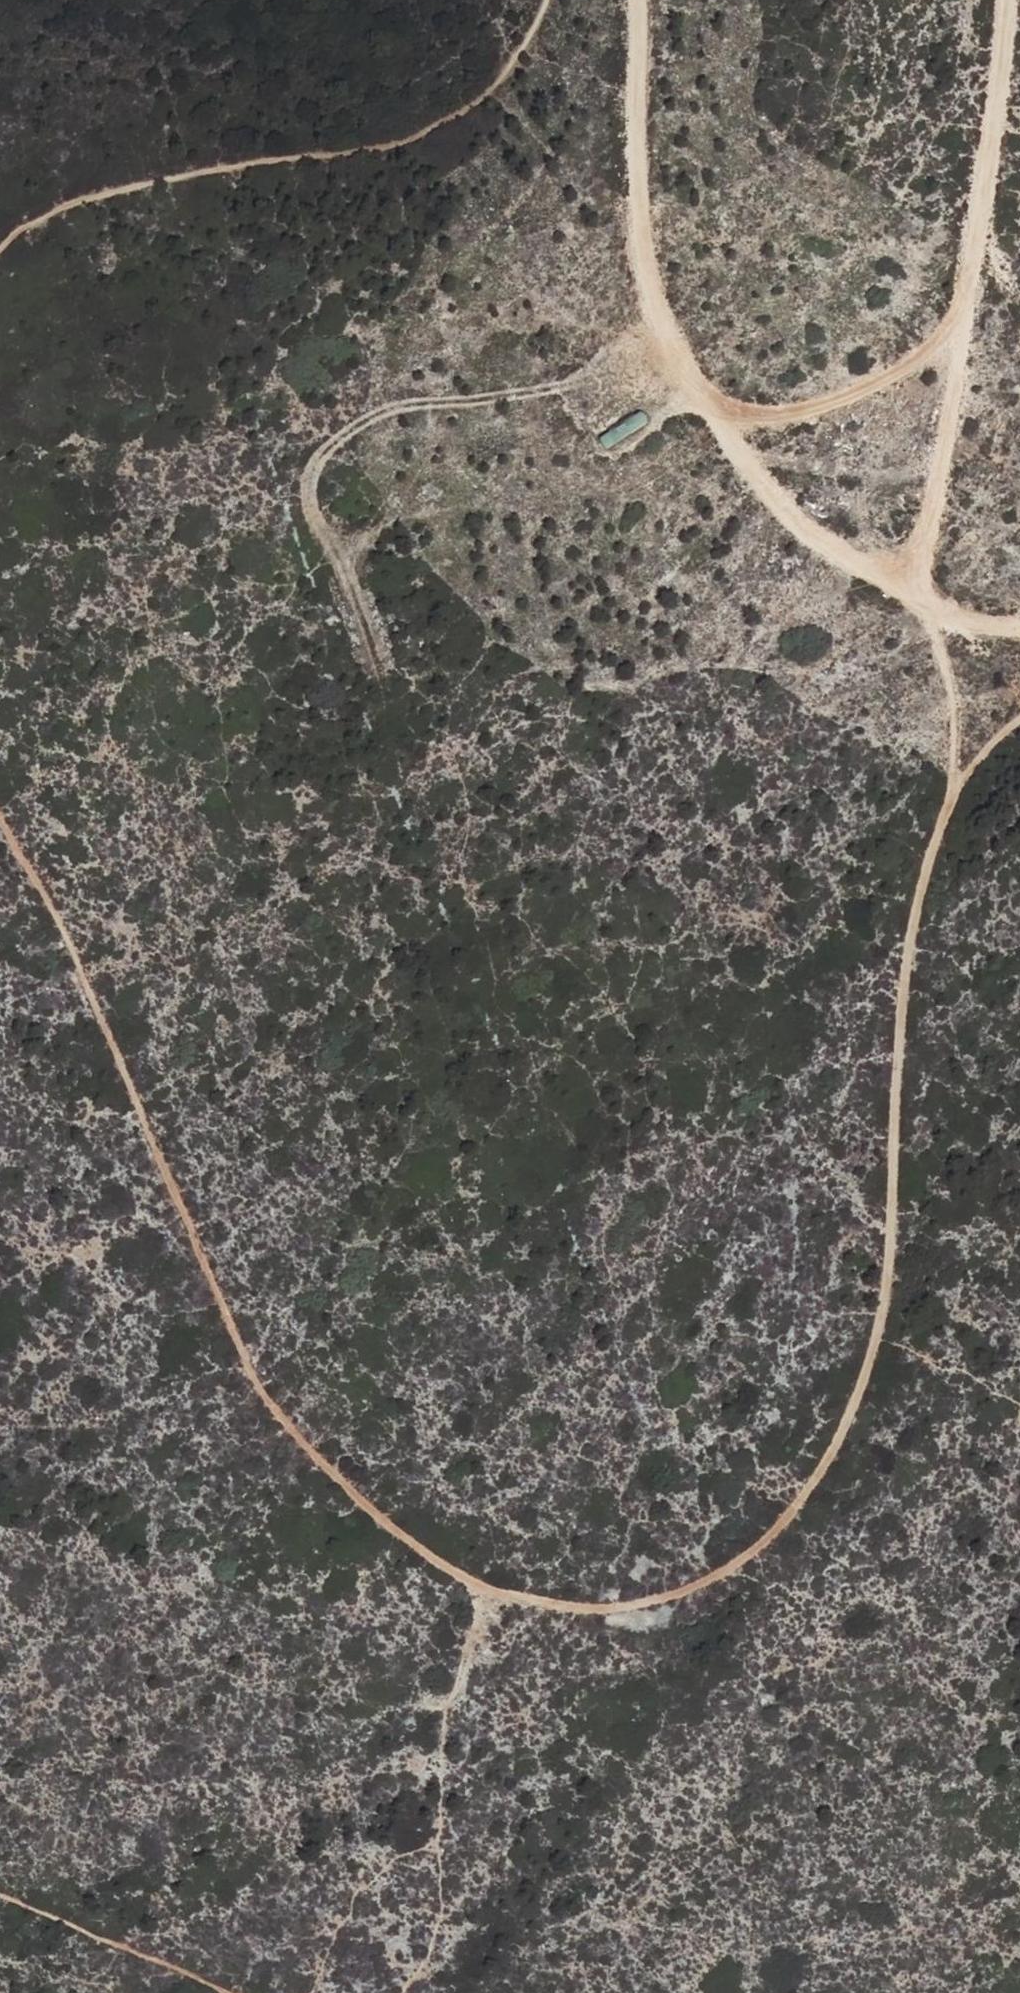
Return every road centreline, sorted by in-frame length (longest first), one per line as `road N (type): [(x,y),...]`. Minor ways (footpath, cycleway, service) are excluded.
road 1 (track): [(1019,626),(928,601),(813,533),(732,440),(663,305),(640,200),(636,0)]
road 2 (track): [(900,585),(959,379),(1005,0)]

